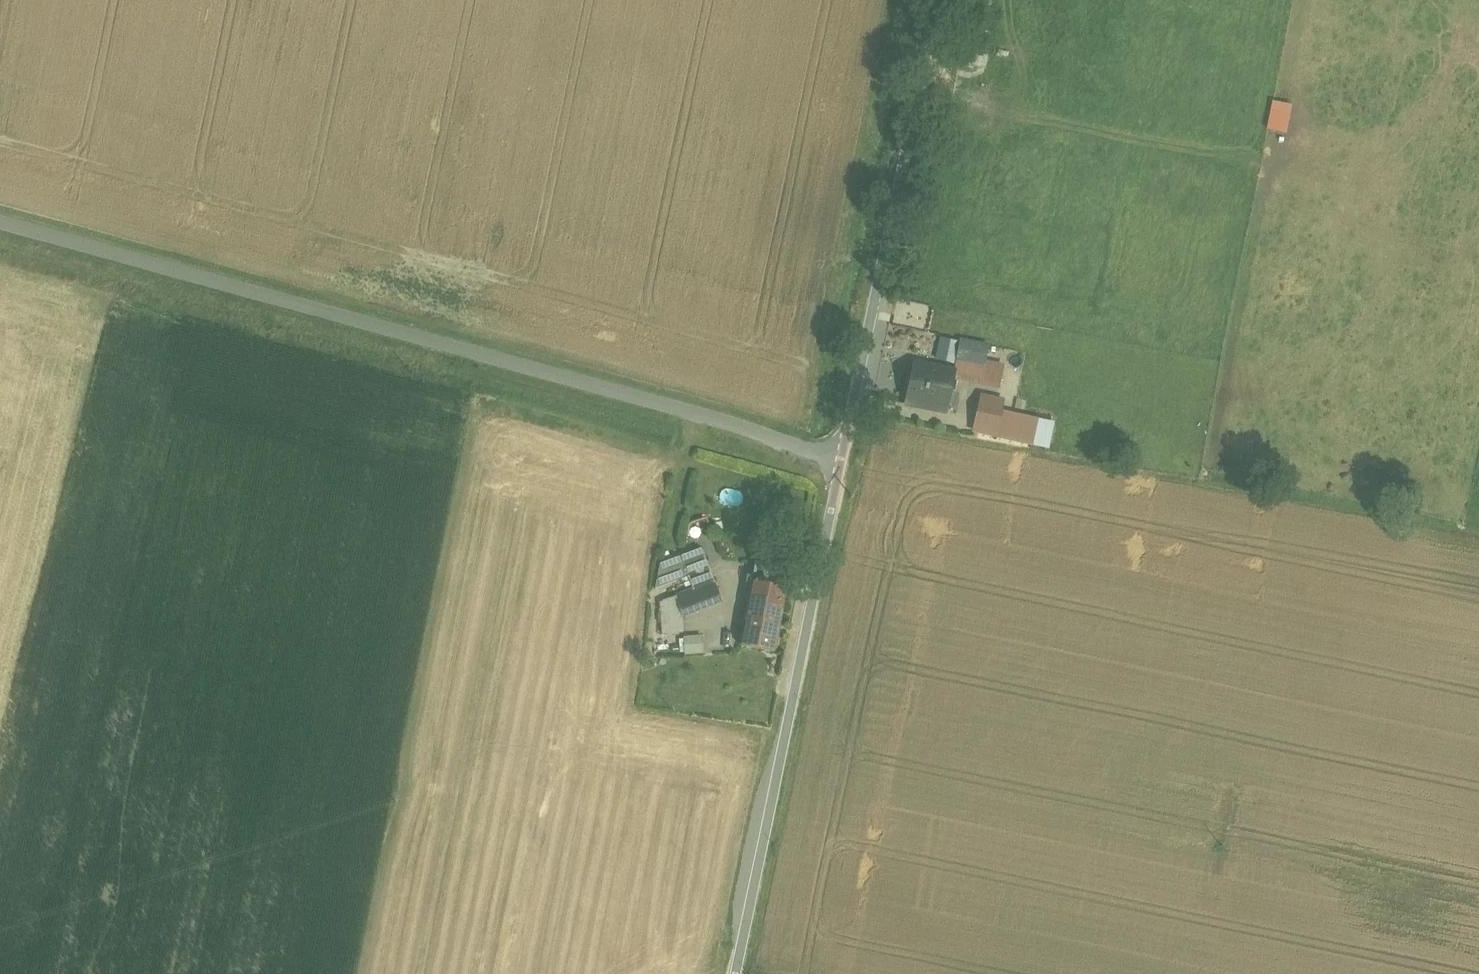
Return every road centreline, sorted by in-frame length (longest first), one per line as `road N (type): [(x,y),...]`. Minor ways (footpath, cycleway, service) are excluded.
road 1 (unclassified): [(843,470),(739,428),(0,226)]
road 2 (unclassified): [(737,973),(843,470)]
road 3 (unclassified): [(843,470),(940,0)]

